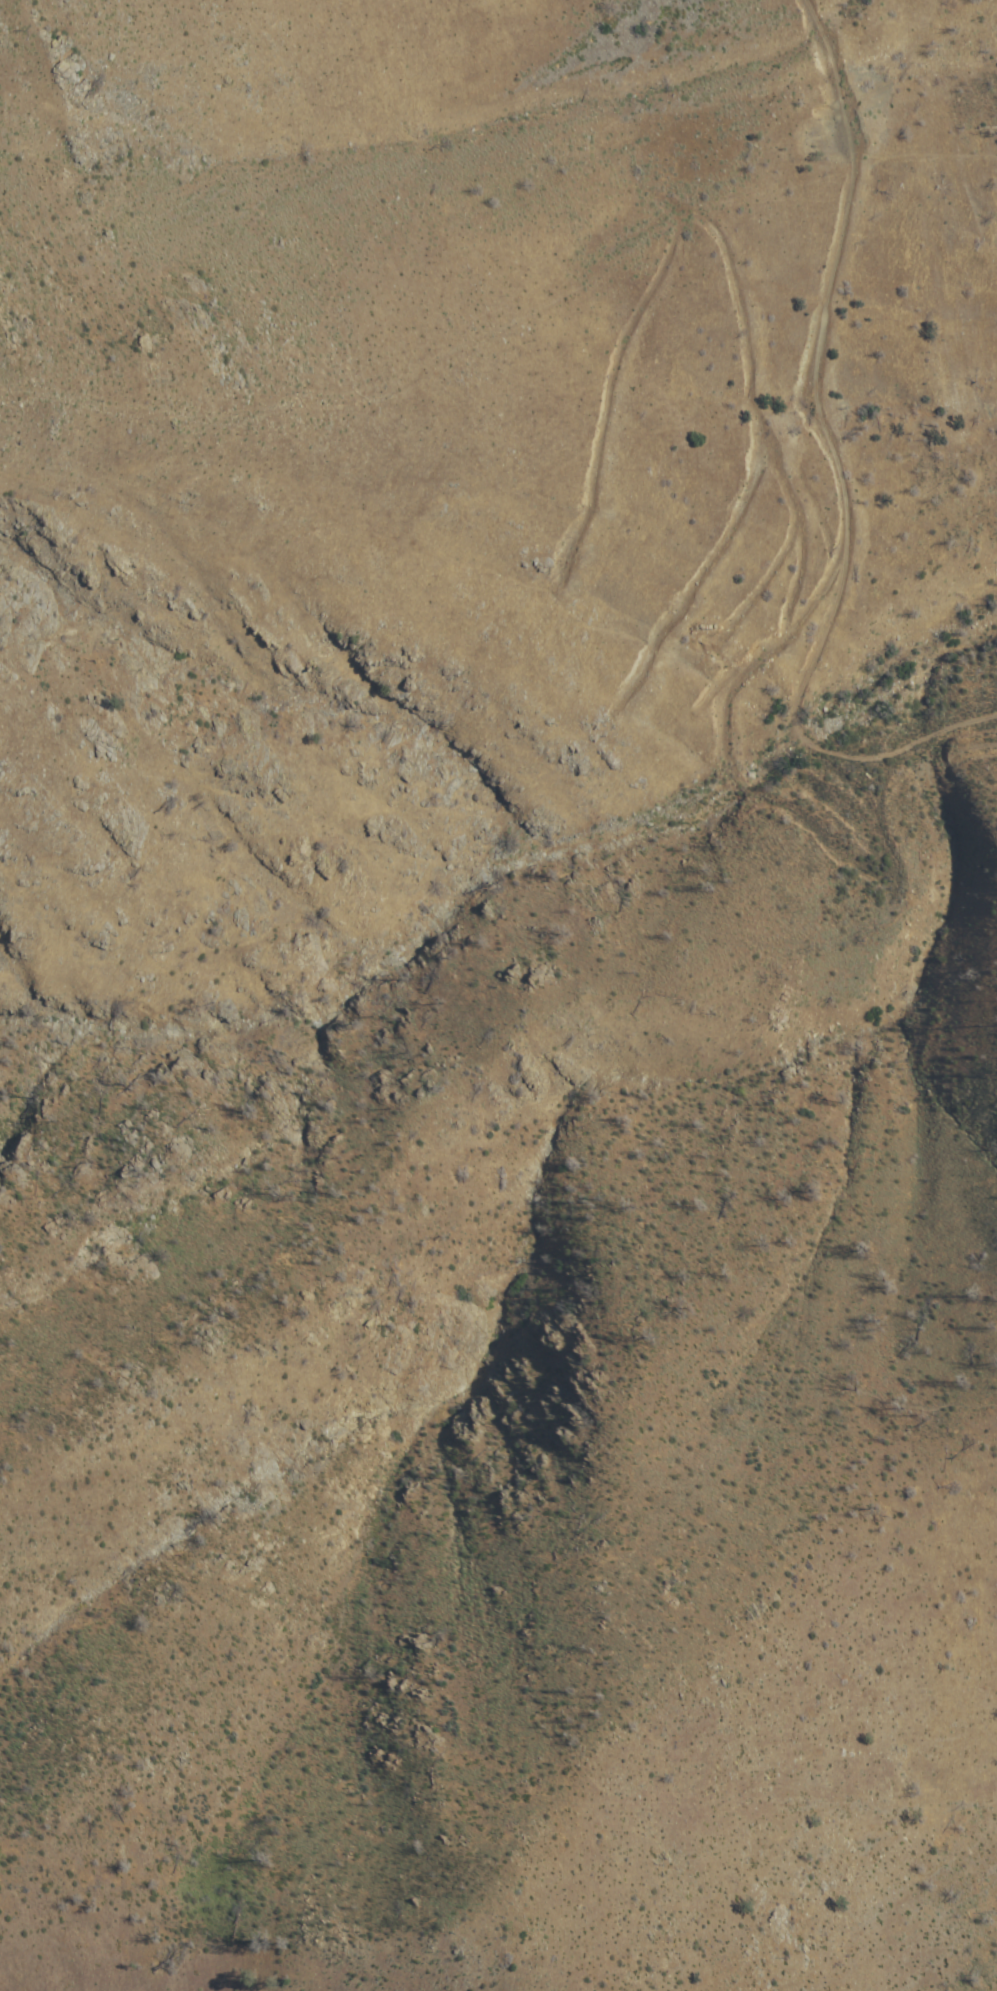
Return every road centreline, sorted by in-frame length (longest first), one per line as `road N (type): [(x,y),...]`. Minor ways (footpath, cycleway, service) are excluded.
road 1 (residential): [(996,715),(877,759),(844,758),(806,741),(798,714),(807,635),(829,564),(805,486),(769,425),(742,244),(718,226),(703,229),(692,244),(660,309),(620,364),(608,508),(575,584)]

